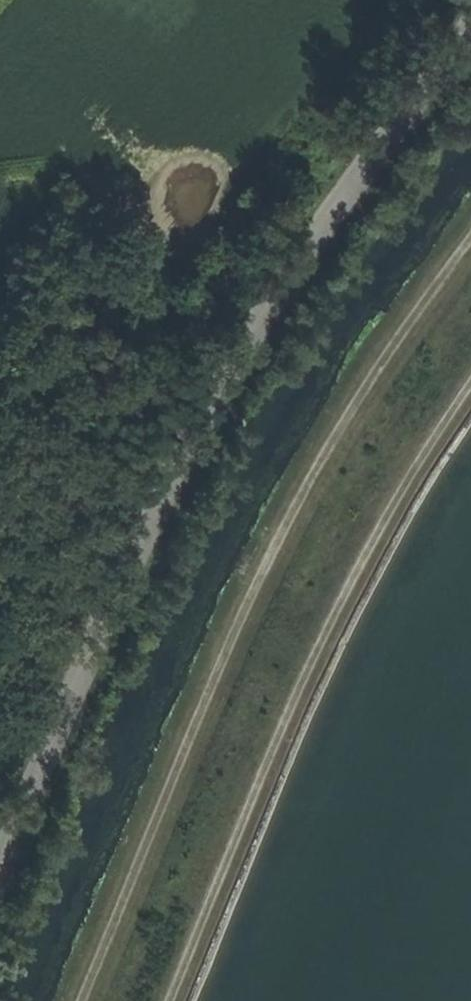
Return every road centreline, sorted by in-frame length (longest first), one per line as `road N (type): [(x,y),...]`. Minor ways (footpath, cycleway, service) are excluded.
road 1 (tertiary): [(470,21),(334,205),(229,366),(0,865)]
road 2 (track): [(470,253),(355,407),(280,526),(85,1000)]
road 3 (track): [(161,1000),(324,621),(470,385)]

